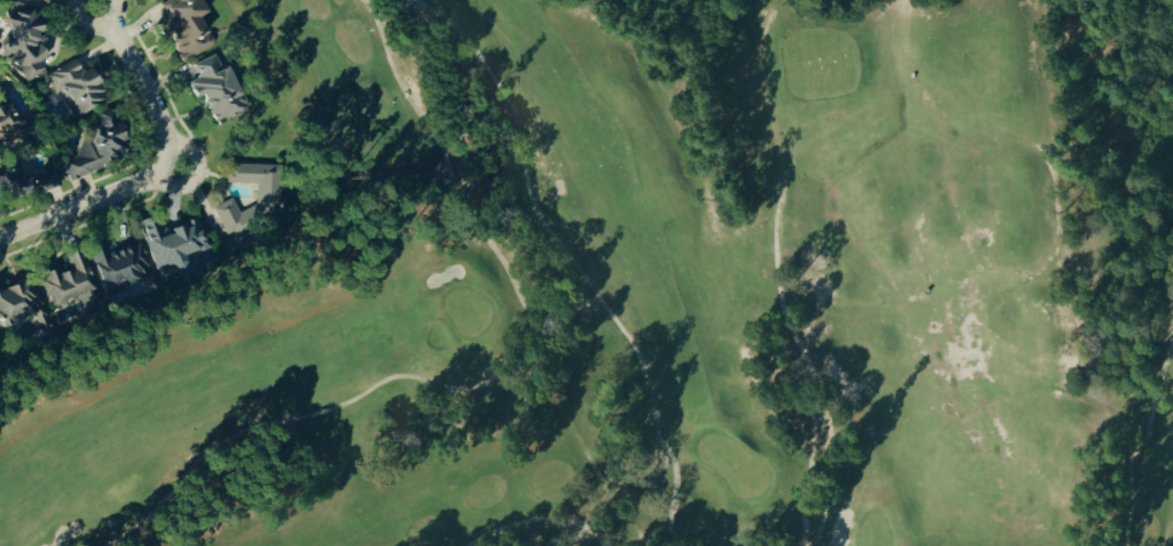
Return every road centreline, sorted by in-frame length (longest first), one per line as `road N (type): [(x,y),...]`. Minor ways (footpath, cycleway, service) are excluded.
road 1 (residential): [(0,240),(150,180)]
road 2 (residential): [(164,141),(144,89),(93,6)]
road 3 (residential): [(150,180),(163,162),(164,141),(196,158),(195,176),(181,188),(150,180)]

